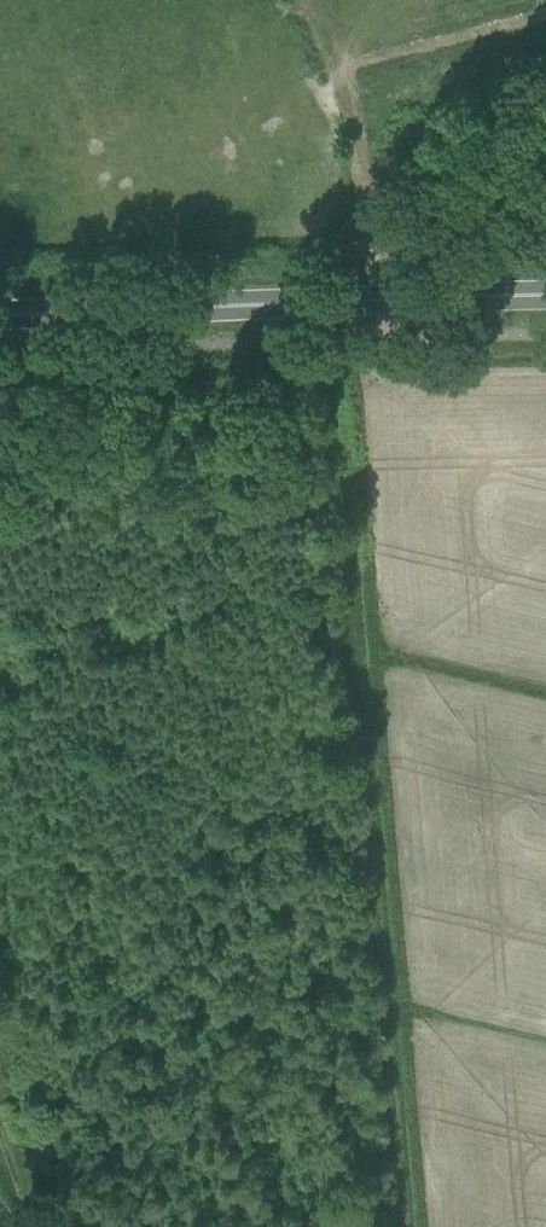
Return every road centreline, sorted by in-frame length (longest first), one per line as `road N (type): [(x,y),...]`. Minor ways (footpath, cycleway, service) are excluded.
road 1 (tertiary): [(545,299),(0,316)]

